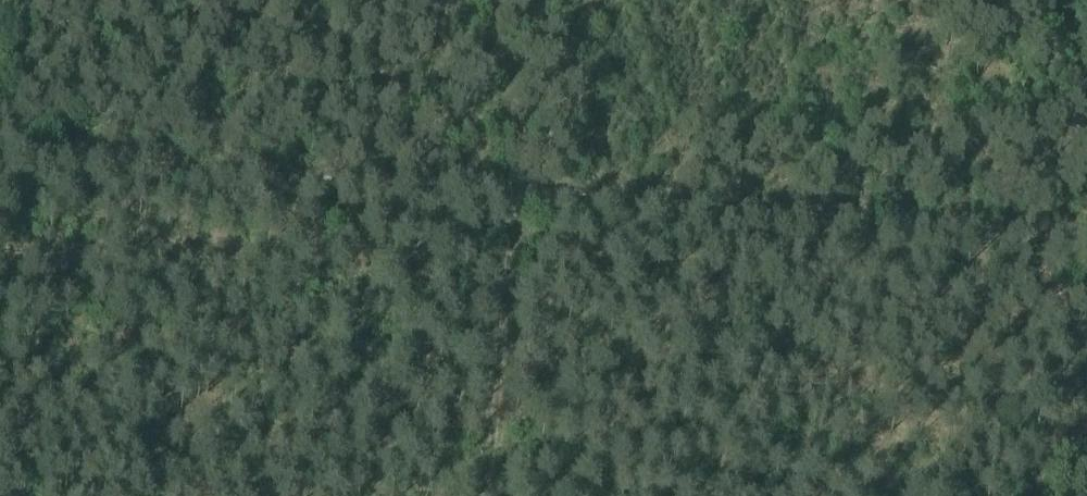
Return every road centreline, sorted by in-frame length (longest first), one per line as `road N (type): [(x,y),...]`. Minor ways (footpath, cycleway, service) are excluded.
road 1 (track): [(0,149),(1086,232)]
road 2 (track): [(477,495),(510,188),(479,0)]
road 3 (track): [(1082,232),(1011,495)]

